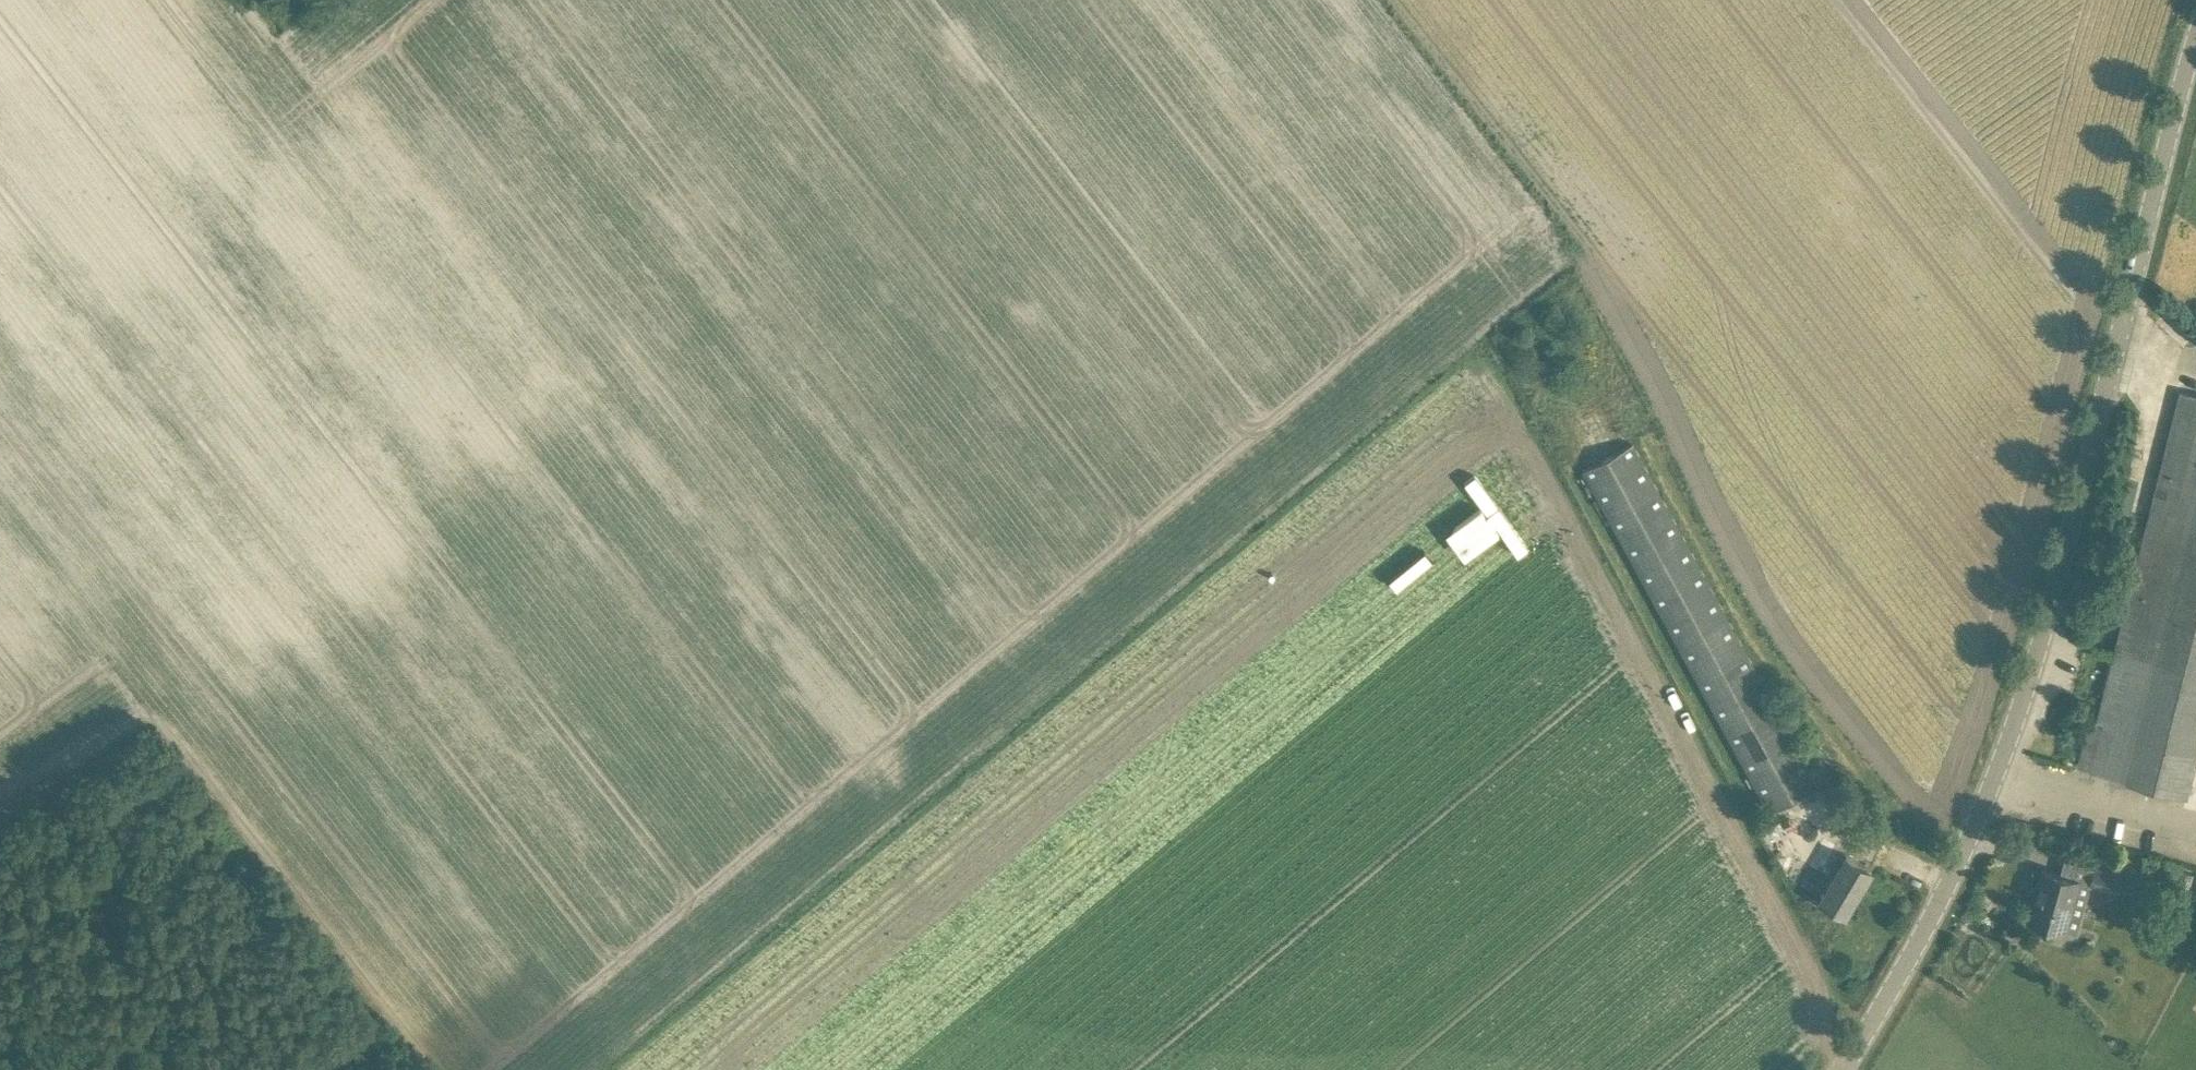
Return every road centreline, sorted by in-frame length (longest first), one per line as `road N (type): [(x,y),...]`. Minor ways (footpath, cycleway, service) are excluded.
road 1 (tertiary): [(1839,1069),(1946,894),(1995,782),(2049,615),(2195,38)]
road 2 (track): [(112,1069),(0,1003)]

